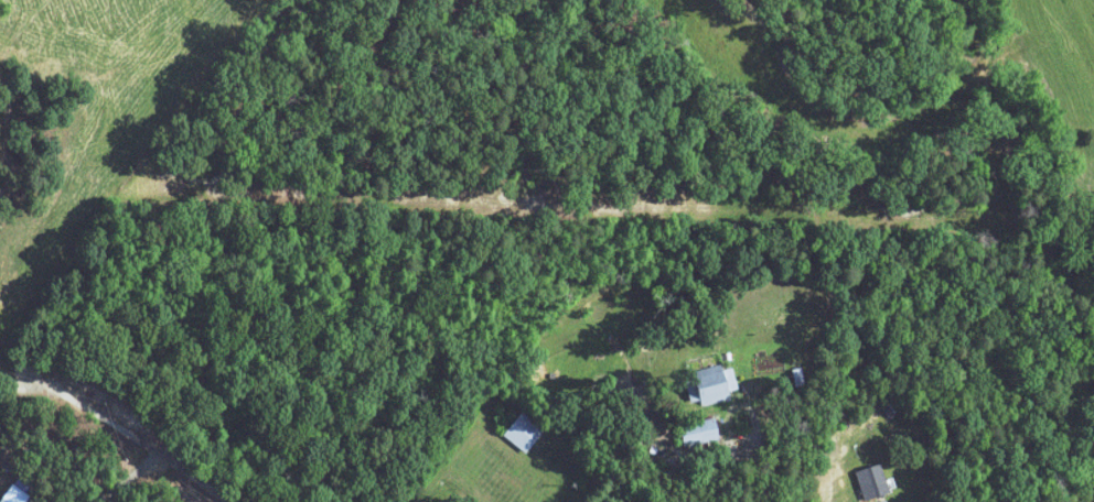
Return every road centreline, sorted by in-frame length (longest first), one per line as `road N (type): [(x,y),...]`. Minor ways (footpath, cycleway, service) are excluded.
road 1 (residential): [(235,501),(17,361)]

